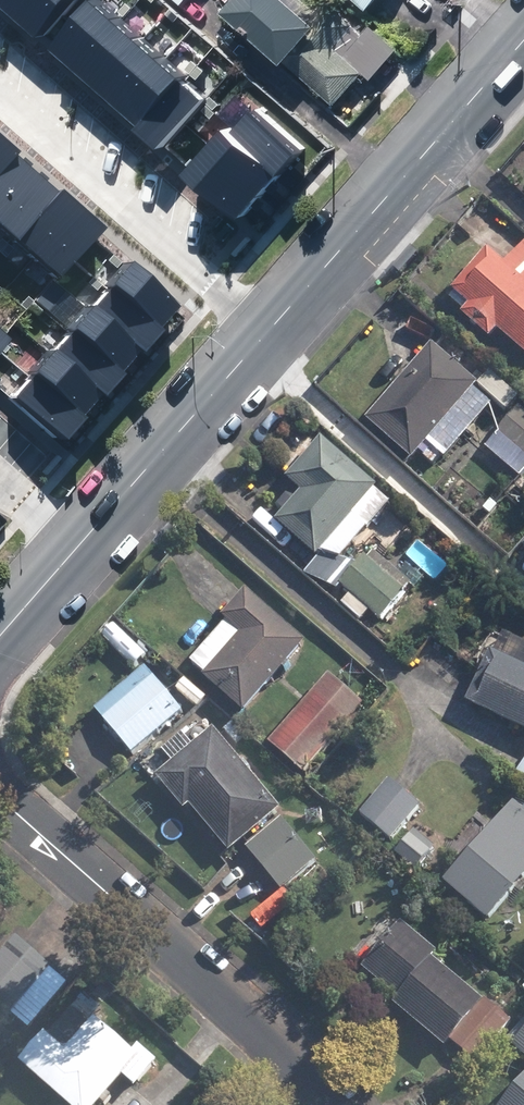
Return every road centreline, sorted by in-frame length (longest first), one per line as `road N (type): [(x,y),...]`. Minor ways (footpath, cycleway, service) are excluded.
road 1 (residential): [(0,798),(343,1104)]
road 2 (residential): [(0,77),(278,320)]
road 3 (secondary): [(523,44),(278,320)]
road 4 (secondary): [(278,320),(77,548)]

